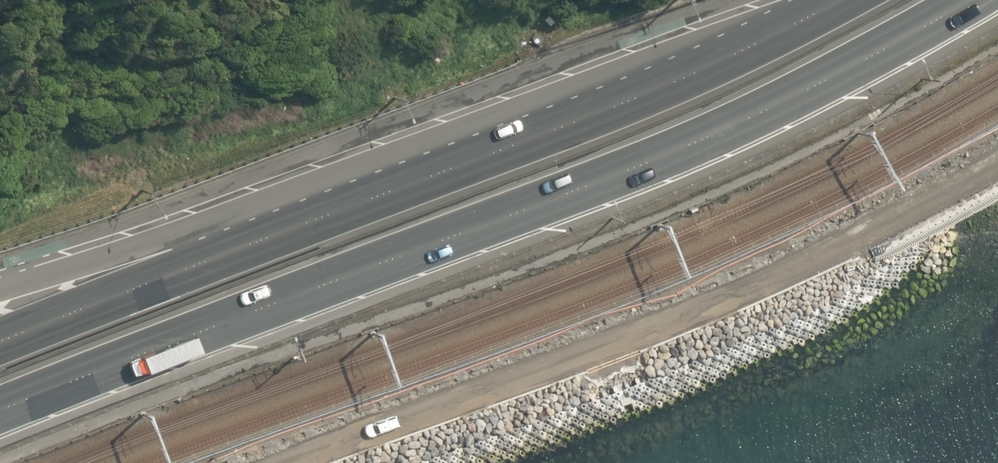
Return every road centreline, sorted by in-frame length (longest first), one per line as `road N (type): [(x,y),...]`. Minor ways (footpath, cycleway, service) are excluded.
road 1 (trunk): [(974,0),(686,150),(0,413)]
road 2 (trunk): [(0,343),(707,57),(829,0)]

